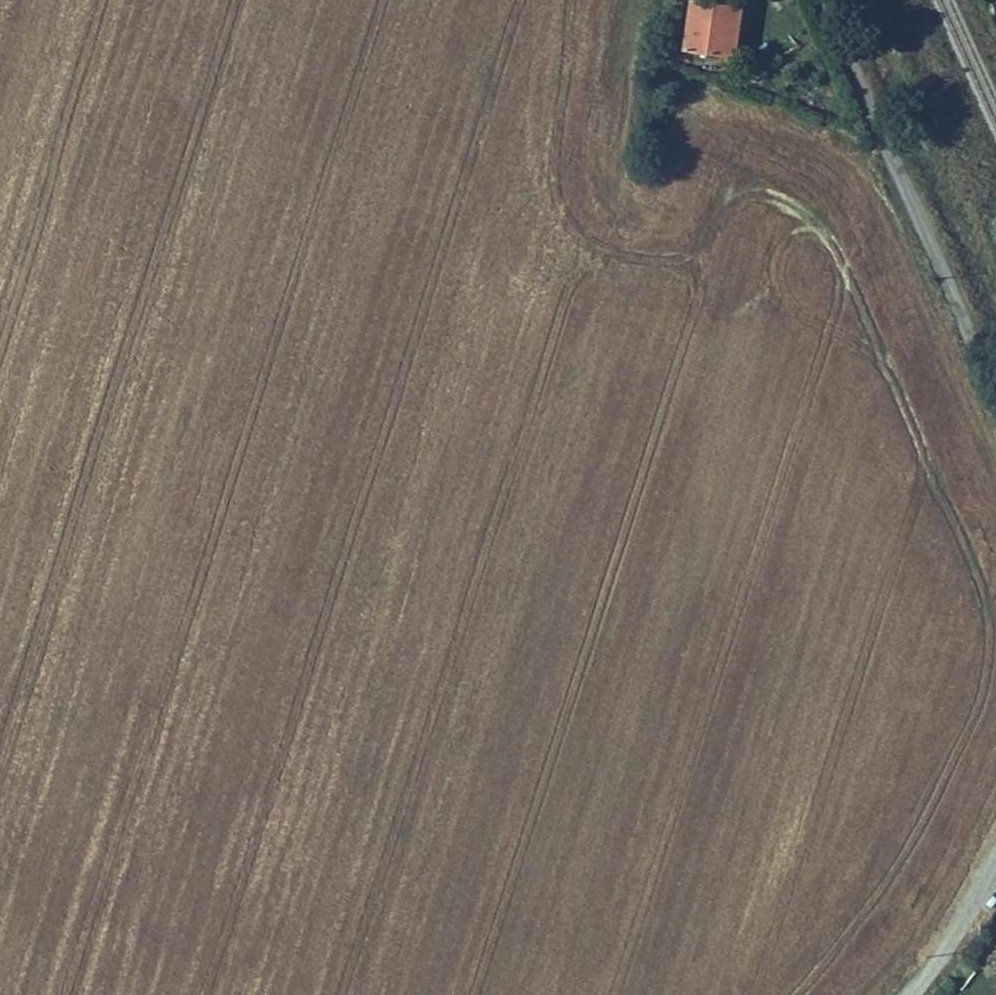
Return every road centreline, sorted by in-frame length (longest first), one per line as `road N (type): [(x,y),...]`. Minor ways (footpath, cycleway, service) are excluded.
road 1 (residential): [(827,0),(995,396)]
road 2 (residential): [(995,884),(901,994)]

